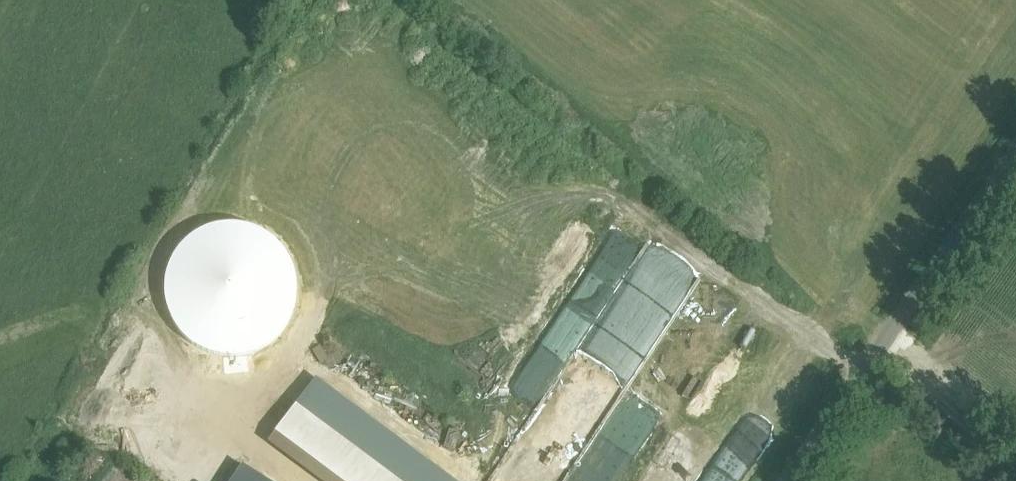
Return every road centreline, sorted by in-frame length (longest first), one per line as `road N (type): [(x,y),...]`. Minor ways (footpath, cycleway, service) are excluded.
road 1 (unclassified): [(1015,151),(786,480)]
road 2 (track): [(871,359),(1015,474)]

